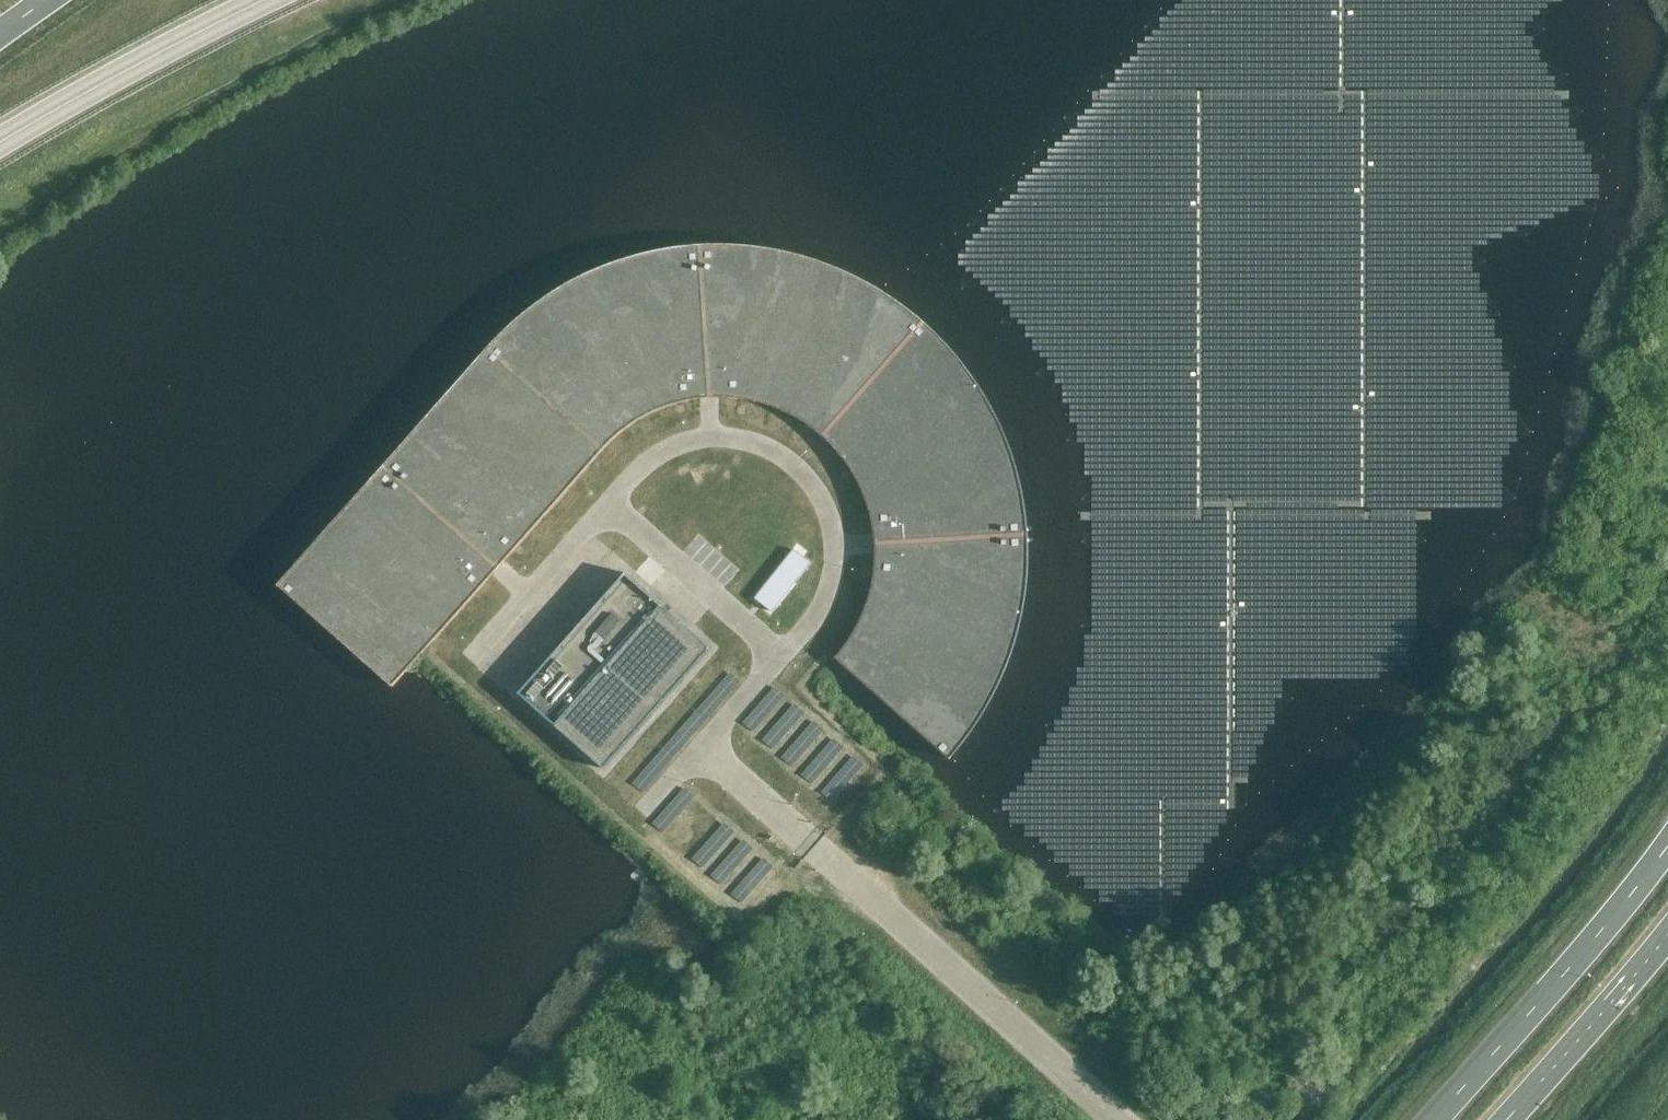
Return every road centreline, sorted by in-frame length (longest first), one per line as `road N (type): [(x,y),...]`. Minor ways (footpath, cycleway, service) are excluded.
road 1 (primary): [(1667,846),(1433,1119)]
road 2 (primary): [(1510,1119),(1667,936)]

